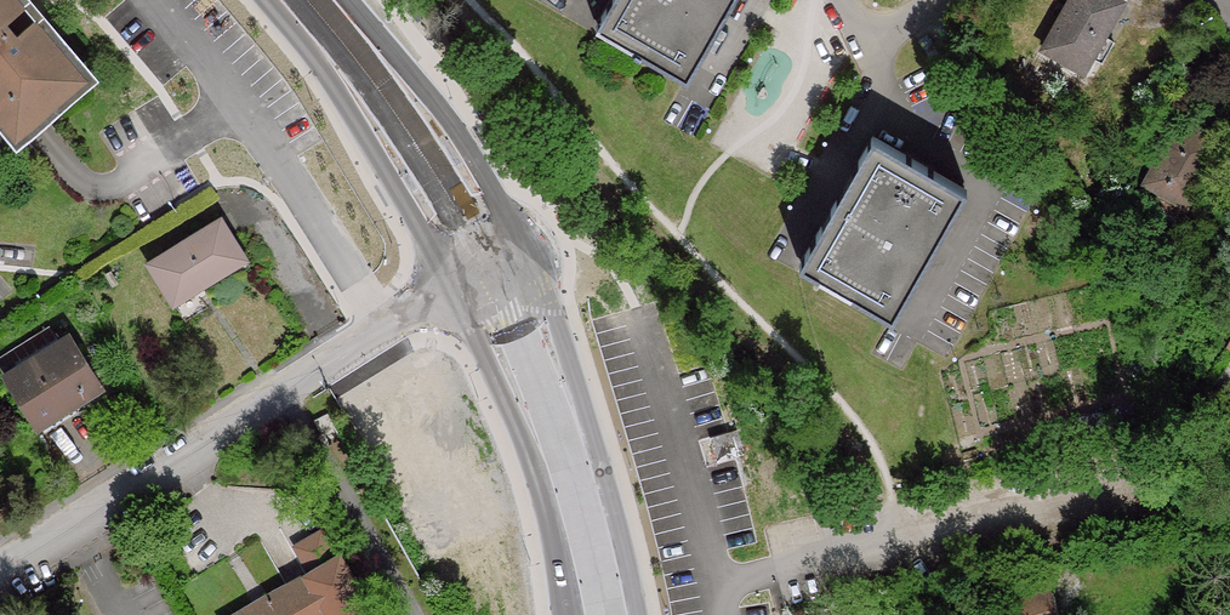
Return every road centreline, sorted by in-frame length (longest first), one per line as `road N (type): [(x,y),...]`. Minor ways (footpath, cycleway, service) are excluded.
road 1 (residential): [(437,302),(0,577)]
road 2 (primary): [(636,614),(596,445),(545,293)]
road 3 (primary): [(266,0),(362,131),(418,227),(429,264)]
road 4 (primary): [(468,328),(527,445),(568,614)]
road 5 (primary): [(501,211),(441,106),(349,0)]
road 6 (residential): [(934,0),(875,39),(845,0)]

